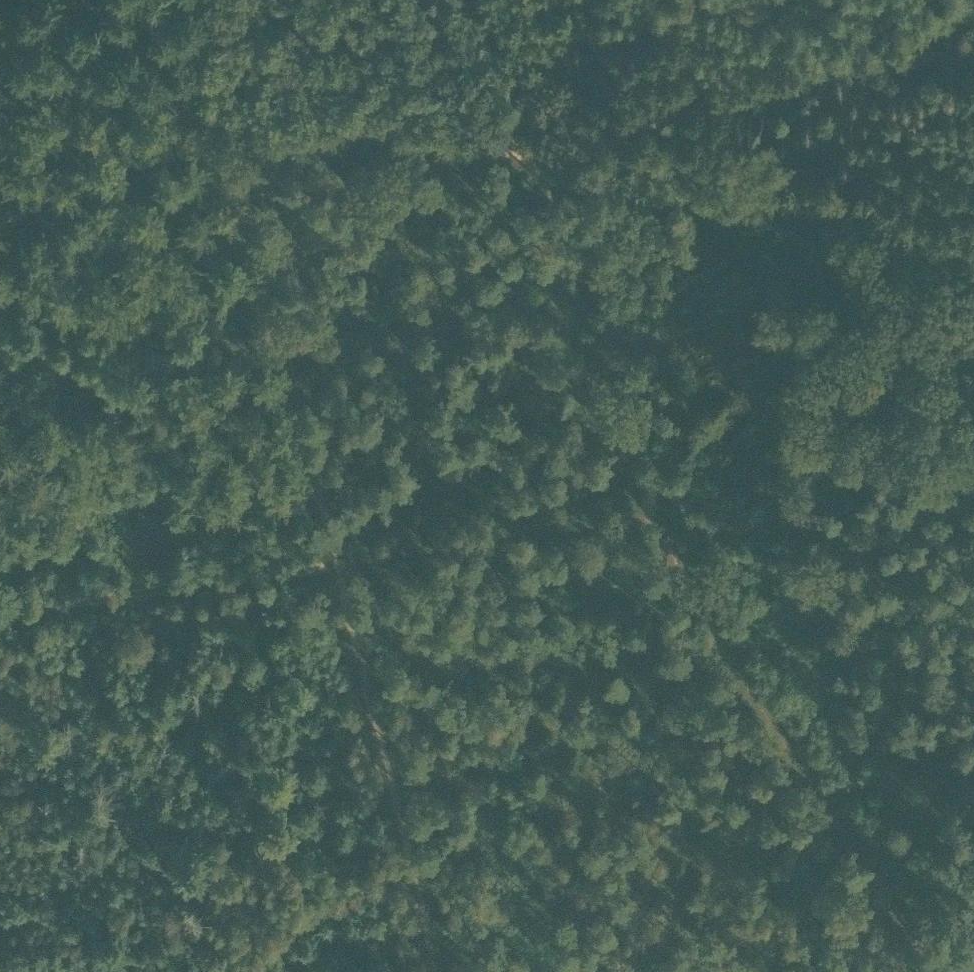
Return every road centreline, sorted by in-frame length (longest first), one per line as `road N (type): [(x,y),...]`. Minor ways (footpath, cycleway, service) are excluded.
road 1 (track): [(649,509),(879,889),(936,946),(948,971)]
road 2 (track): [(973,267),(807,196),(545,155)]
road 3 (track): [(545,155),(584,391),(649,509)]
road 4 (track): [(324,562),(0,614)]
road 5 (track): [(513,149),(208,105)]
road 6 (track): [(208,105),(0,74)]
road 7 (track): [(513,149),(582,0)]

